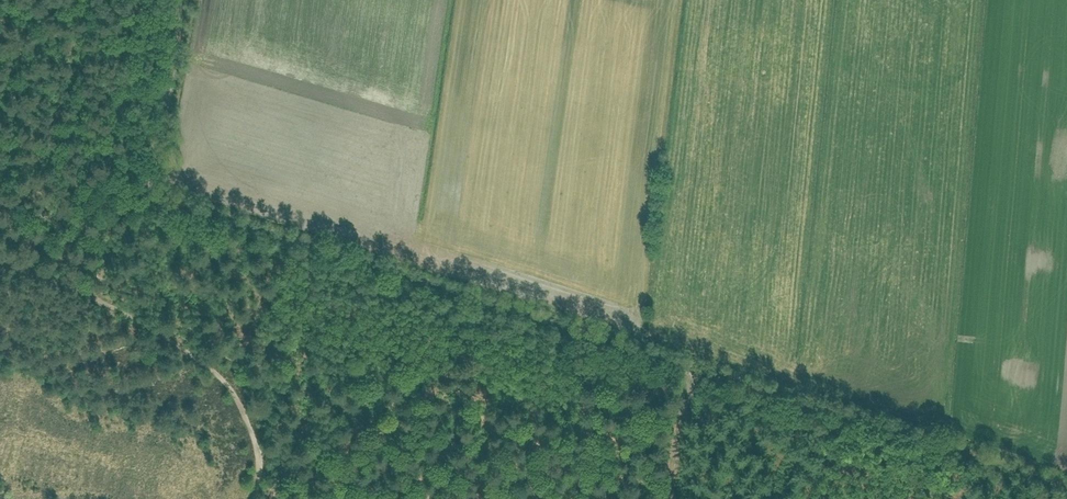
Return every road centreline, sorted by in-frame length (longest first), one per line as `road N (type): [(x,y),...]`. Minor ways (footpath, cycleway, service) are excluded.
road 1 (track): [(179,0),(143,198),(688,370)]
road 2 (track): [(688,370),(1066,487)]
road 3 (track): [(660,498),(688,370)]

